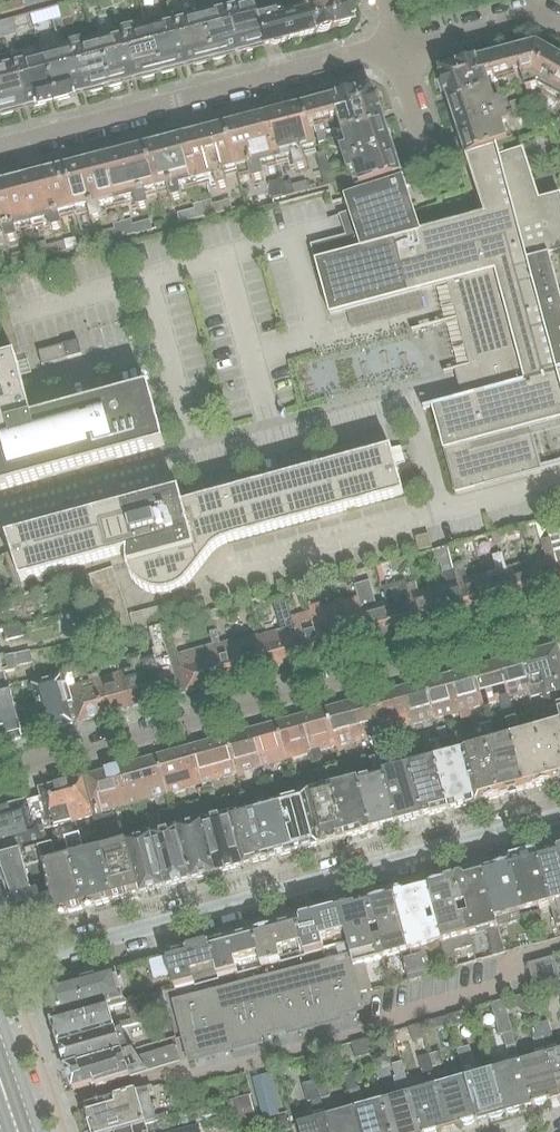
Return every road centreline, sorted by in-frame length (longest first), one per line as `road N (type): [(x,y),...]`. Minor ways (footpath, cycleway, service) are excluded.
road 1 (residential): [(0,968),(559,812)]
road 2 (residential): [(559,620),(0,774)]
road 3 (residential): [(0,150),(398,47)]
road 4 (residential): [(398,47),(518,18),(559,24)]
road 5 (residential): [(434,177),(398,47)]

